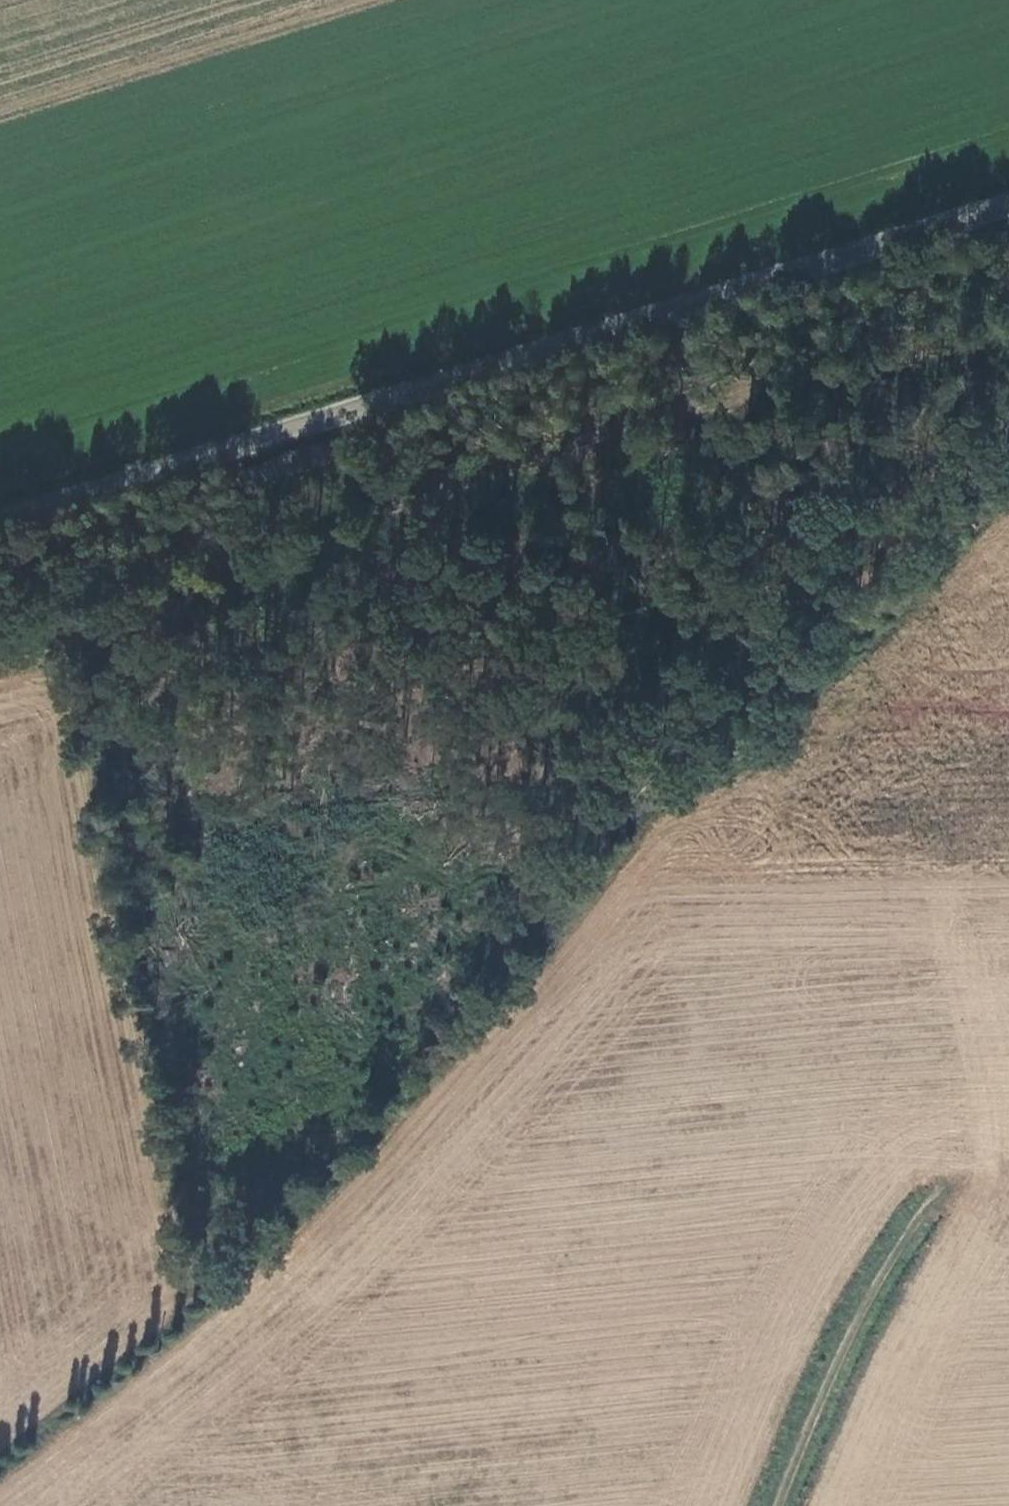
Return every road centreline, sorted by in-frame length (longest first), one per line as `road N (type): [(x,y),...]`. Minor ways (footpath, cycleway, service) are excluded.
road 1 (unclassified): [(1008,213),(0,525)]
road 2 (track): [(783,1505),(871,1272),(946,1181)]

